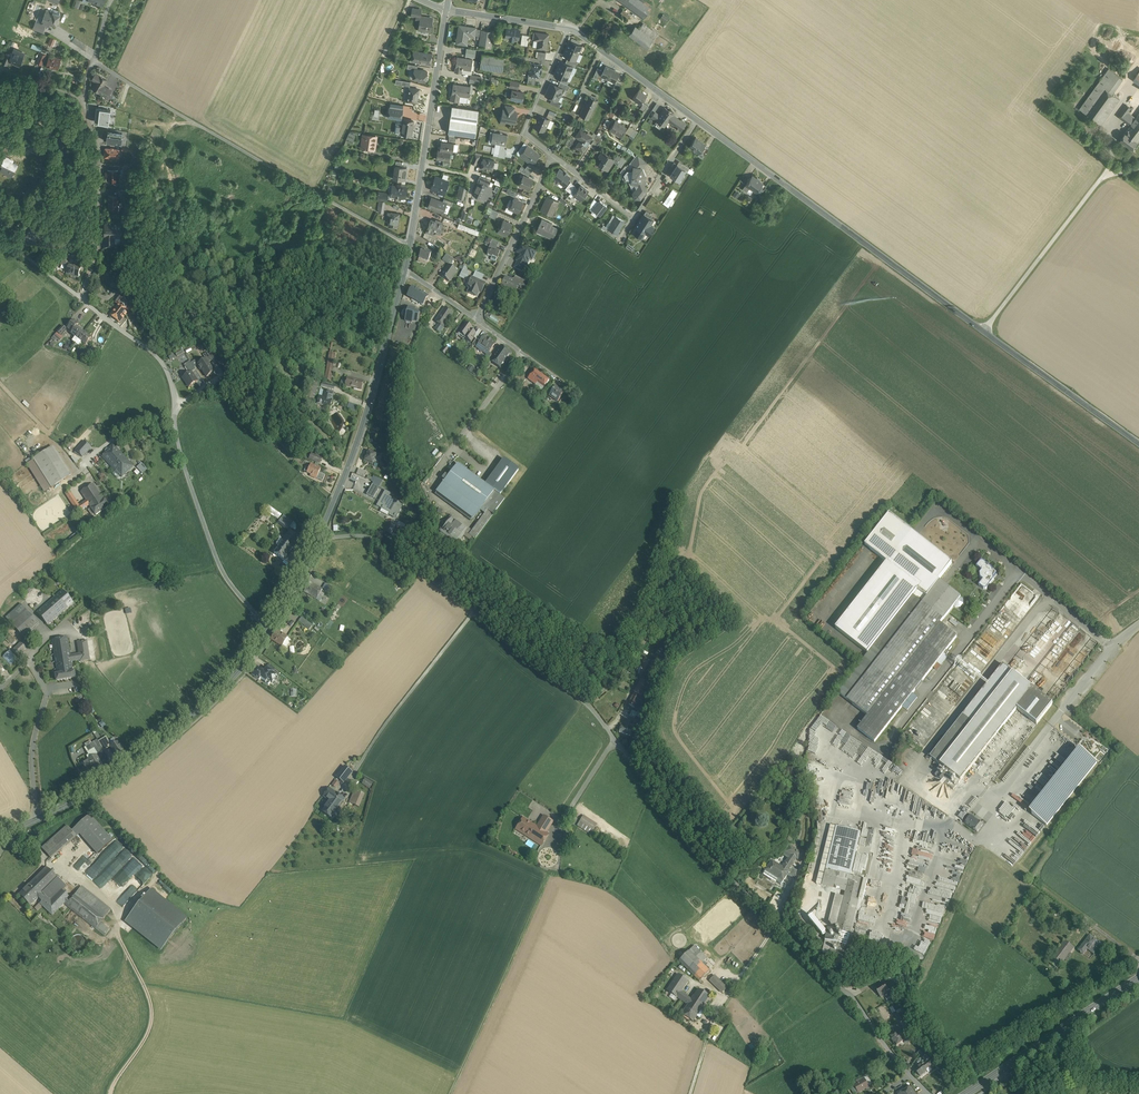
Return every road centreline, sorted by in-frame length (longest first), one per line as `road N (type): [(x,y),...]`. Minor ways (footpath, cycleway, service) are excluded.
road 1 (residential): [(320,536),(374,539),(591,708),(658,796),(856,1002),(929,1093)]
road 2 (tertiary): [(698,121),(1138,444)]
road 3 (residential): [(268,628),(218,563),(174,433),(170,377),(158,358),(83,301)]
road 4 (residential): [(410,246),(95,61)]
road 5 (tertiary): [(0,836),(144,758),(233,677),(268,628)]
road 6 (tertiary): [(320,536),(362,427),(406,269)]
road 7 (tertiary): [(410,246),(446,9)]
road 8 (unclassified): [(1138,960),(961,825)]
road 9 (residential): [(698,121),(634,219),(554,155)]
road 10 (track): [(318,193),(409,0)]
road 11 (unclassified): [(1112,646),(949,514)]
road 12 (primary): [(1138,978),(965,1093)]
road 13 (residential): [(478,319),(554,155)]
road 14 (unclassified): [(1001,787),(1112,646)]
road 15 (residential): [(523,352),(452,449),(497,484)]
road 16 (track): [(110,1093),(153,1015),(118,937)]
road 17 (residential): [(0,123),(69,159),(96,243)]
road 18 (tertiary): [(569,29),(698,121)]
road 19 (residential): [(554,155),(524,131),(569,29)]
road 20 (residential): [(96,243),(98,150),(86,102)]
road 21 (tertiary): [(446,9),(569,29)]

